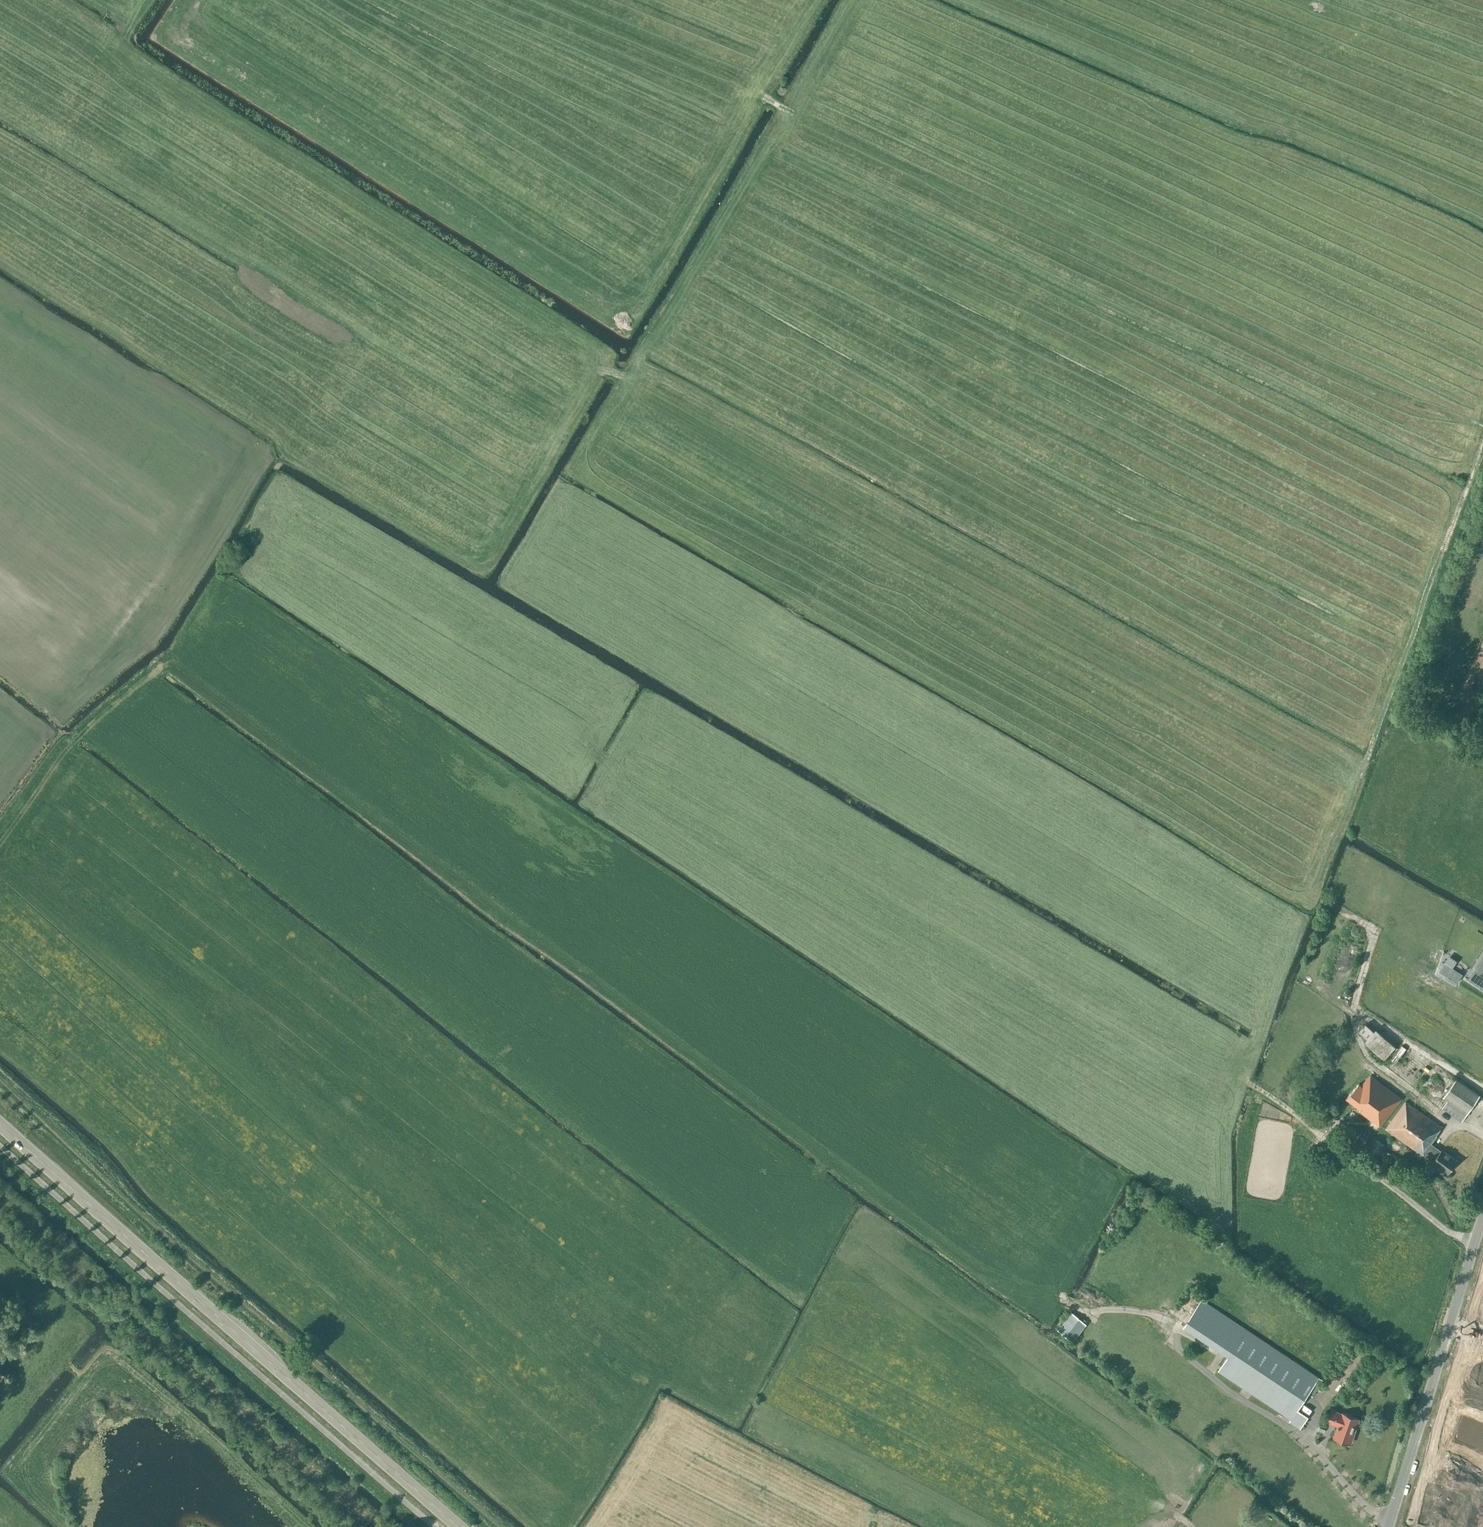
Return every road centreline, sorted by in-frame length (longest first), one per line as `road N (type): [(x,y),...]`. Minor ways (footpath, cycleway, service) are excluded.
road 1 (tertiary): [(458,1526),(0,1124)]
road 2 (unclassified): [(1386,1526),(1447,1330)]

